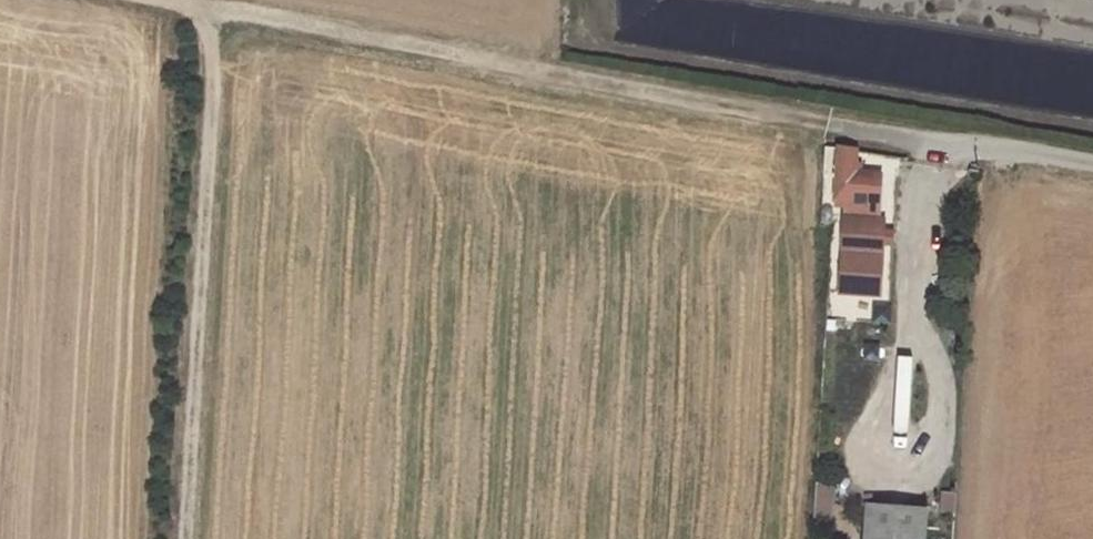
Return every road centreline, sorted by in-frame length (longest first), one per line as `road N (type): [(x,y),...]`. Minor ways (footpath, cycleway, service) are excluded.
road 1 (track): [(837,124),(171,0)]
road 2 (track): [(184,538),(214,12)]
road 3 (unclassified): [(1092,163),(837,124)]

